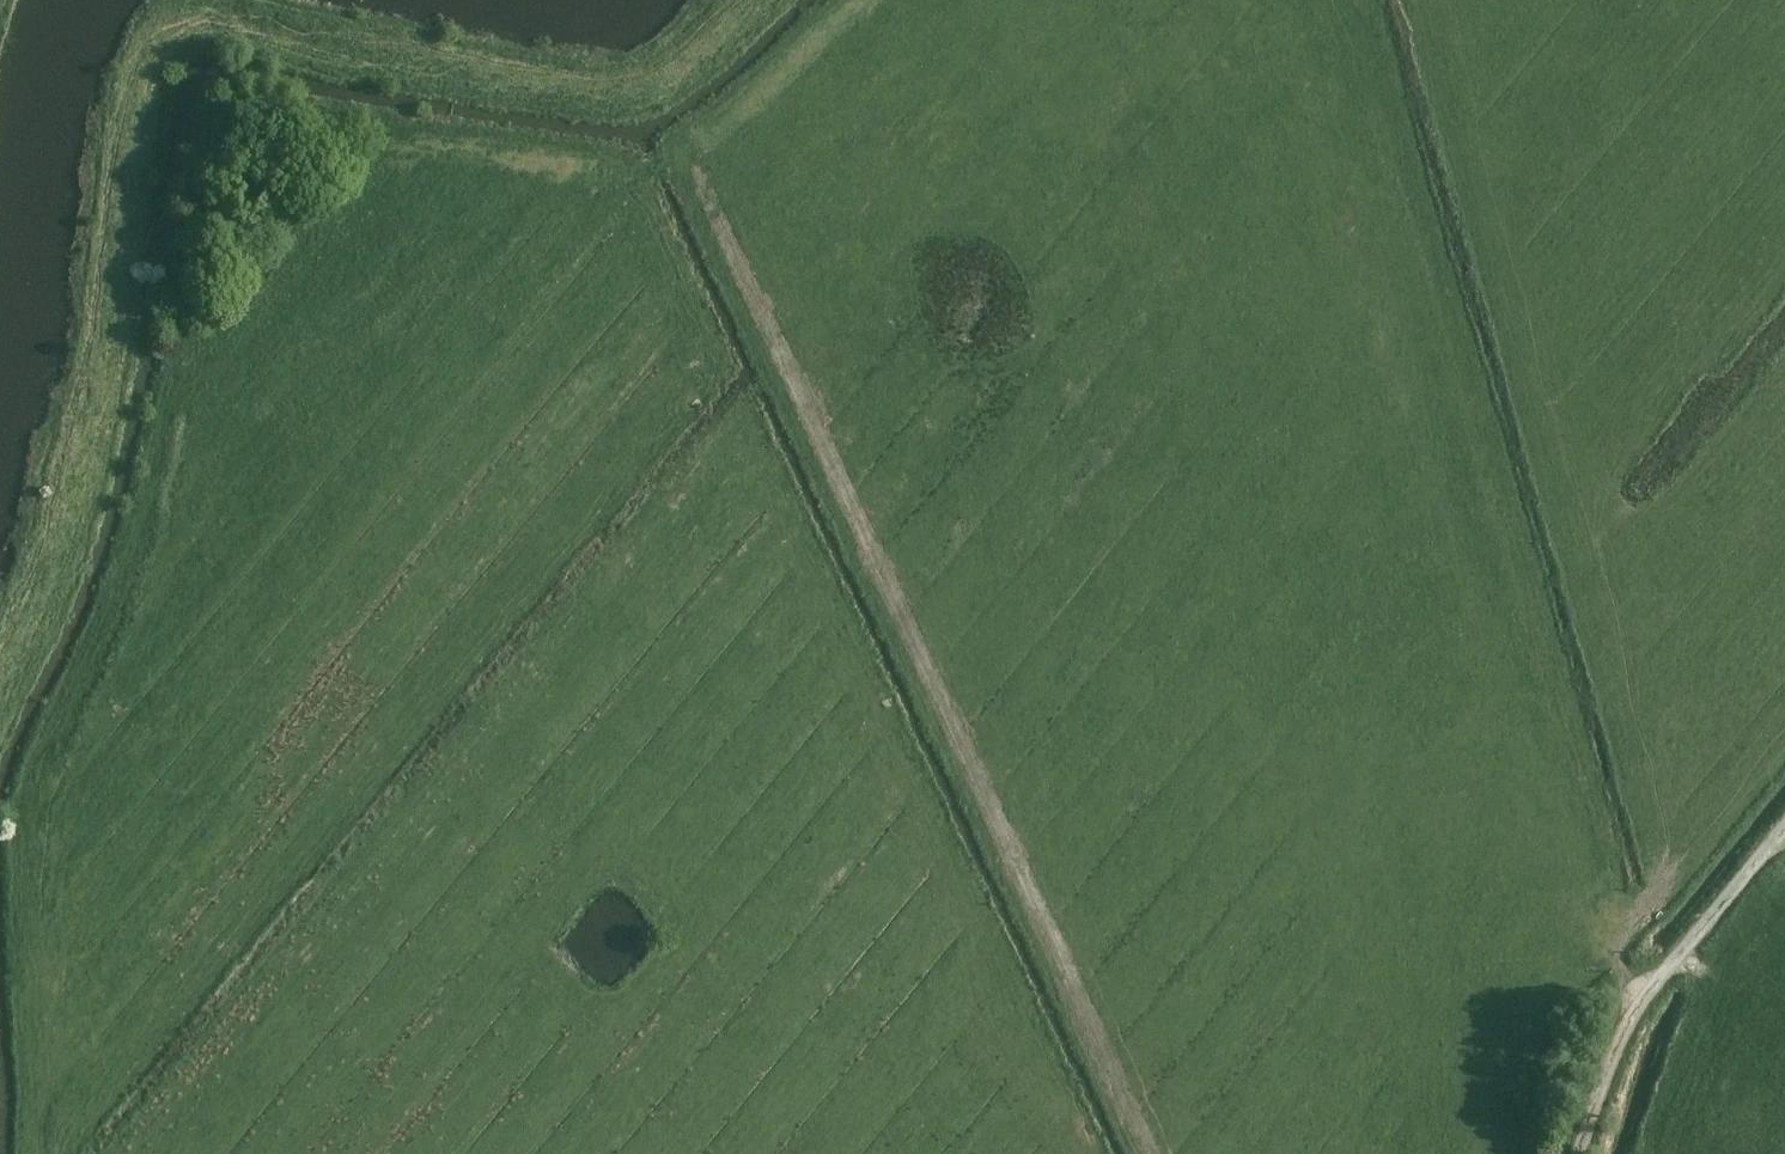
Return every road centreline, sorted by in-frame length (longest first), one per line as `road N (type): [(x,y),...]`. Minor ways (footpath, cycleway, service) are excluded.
road 1 (unclassified): [(1579,1153),(1625,1017),(1784,823)]

